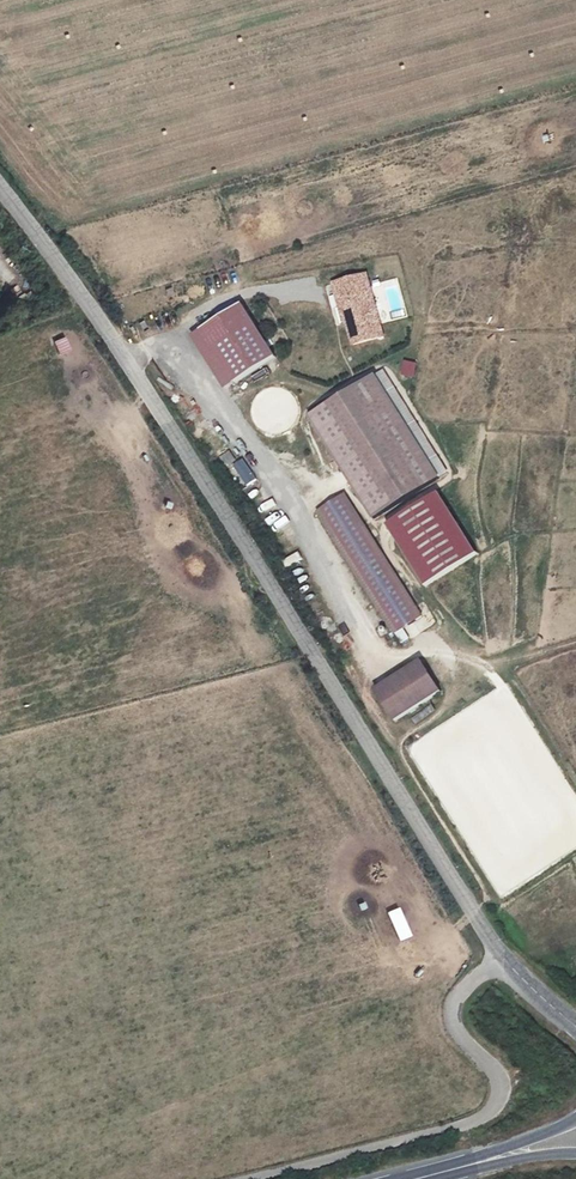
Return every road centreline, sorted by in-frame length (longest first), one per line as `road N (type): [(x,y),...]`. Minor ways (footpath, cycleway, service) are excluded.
road 1 (unclassified): [(503,958),(91,307),(0,189)]
road 2 (unclassified): [(503,958),(451,1011),(455,1031),(499,1083),(489,1113),(469,1125),(250,1178)]
road 3 (secondary): [(575,1117),(420,1178)]
road 4 (secondary): [(420,1178),(575,1156)]

